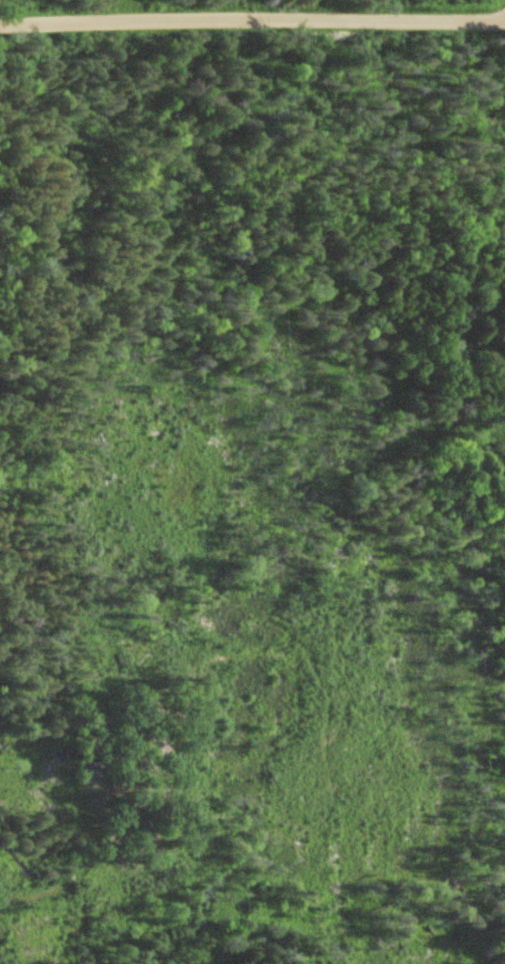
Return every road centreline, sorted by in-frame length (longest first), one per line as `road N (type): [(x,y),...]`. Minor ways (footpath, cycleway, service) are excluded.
road 1 (residential): [(504,21),(0,23)]

